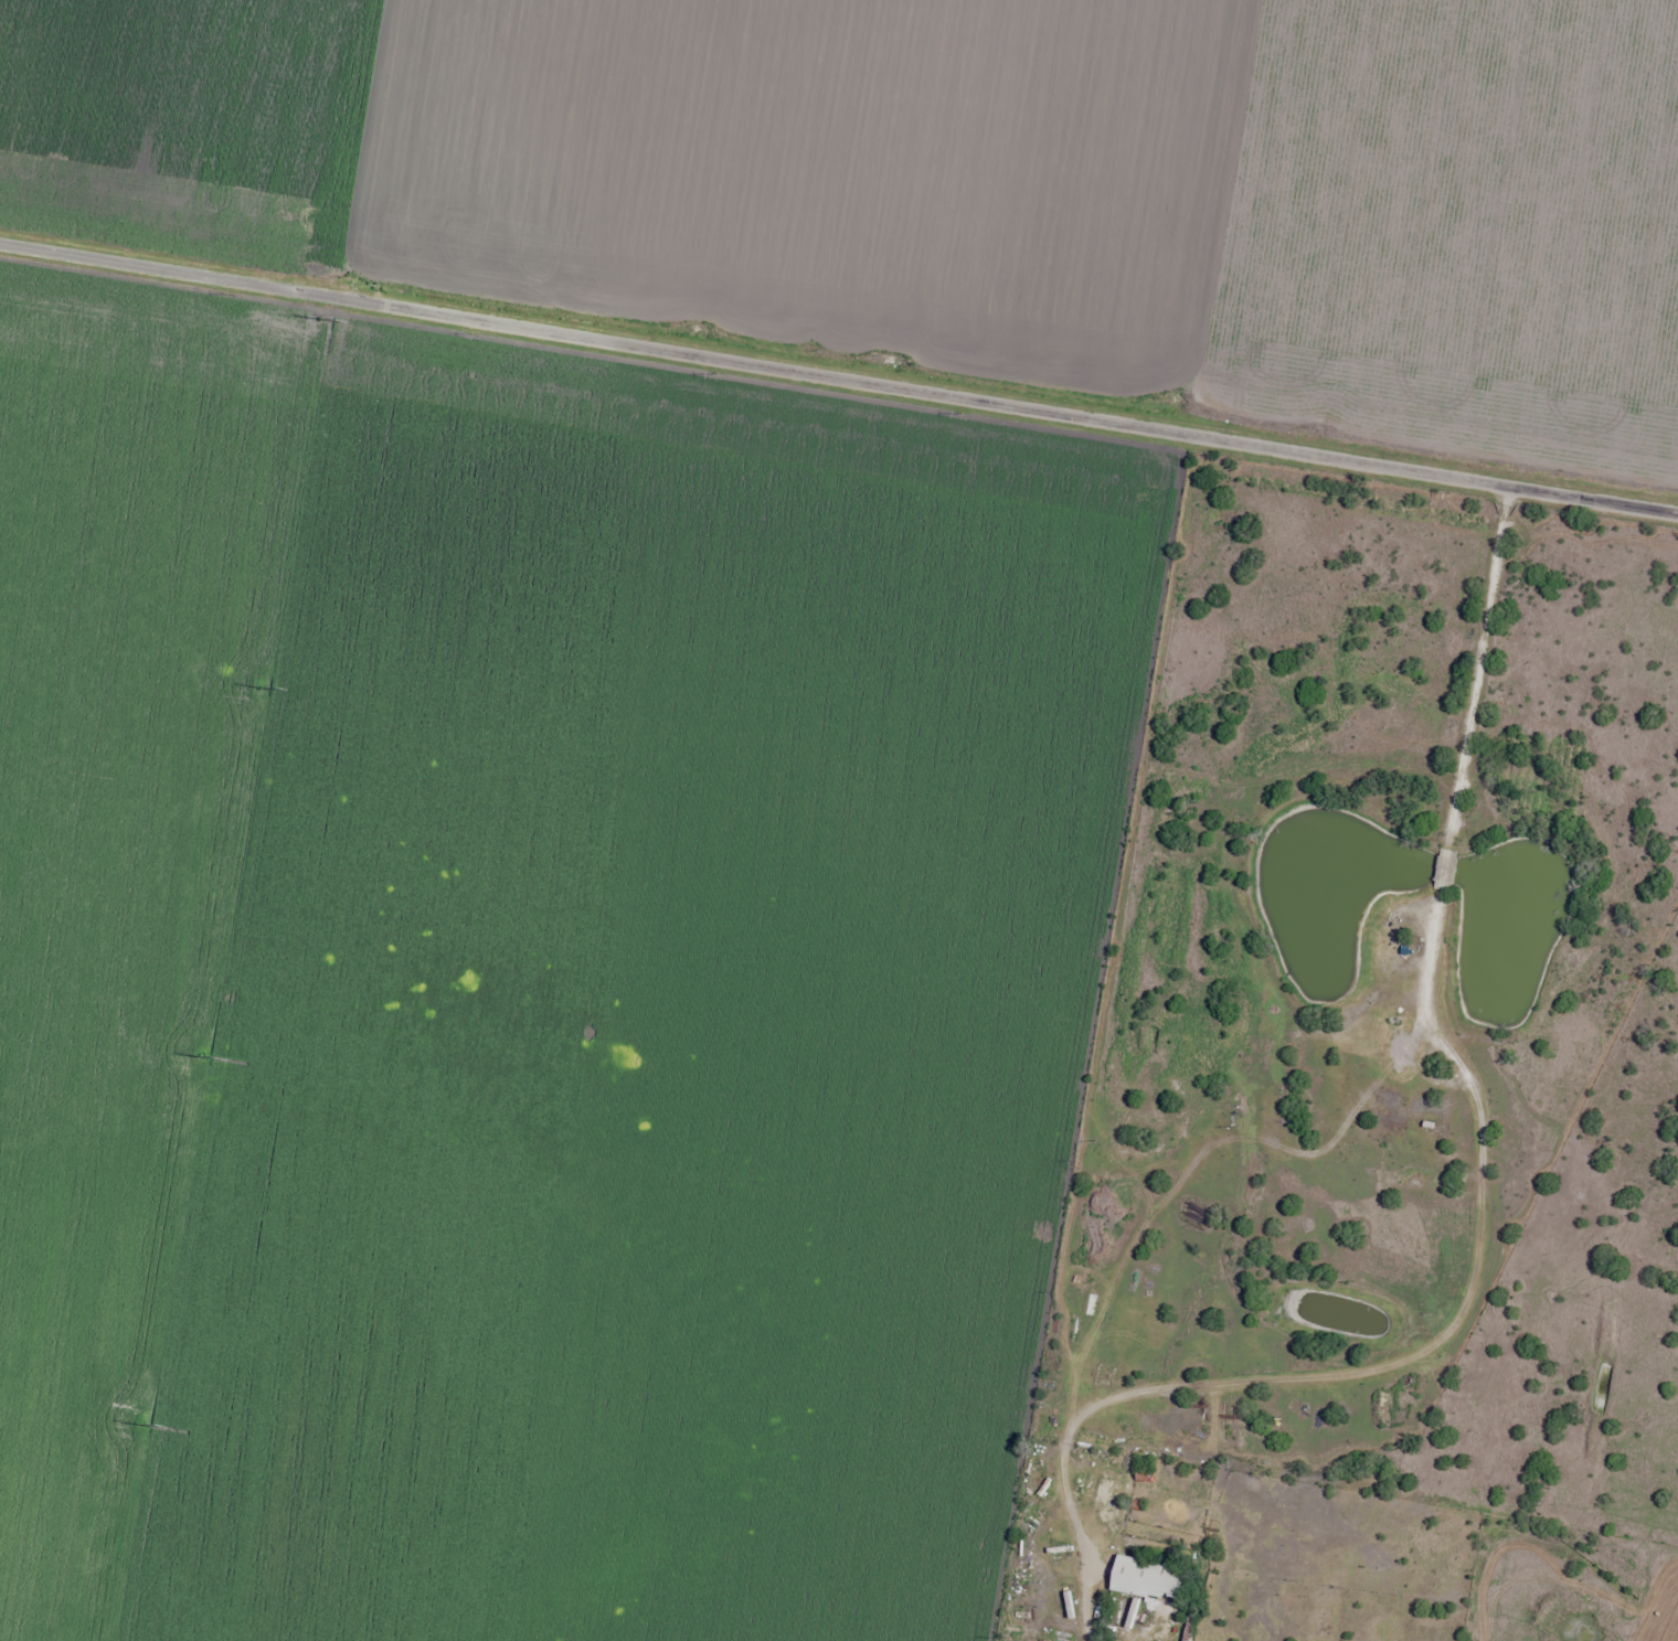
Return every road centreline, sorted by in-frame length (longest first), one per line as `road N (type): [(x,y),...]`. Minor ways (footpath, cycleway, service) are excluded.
road 1 (residential): [(1677,514),(0,243)]

